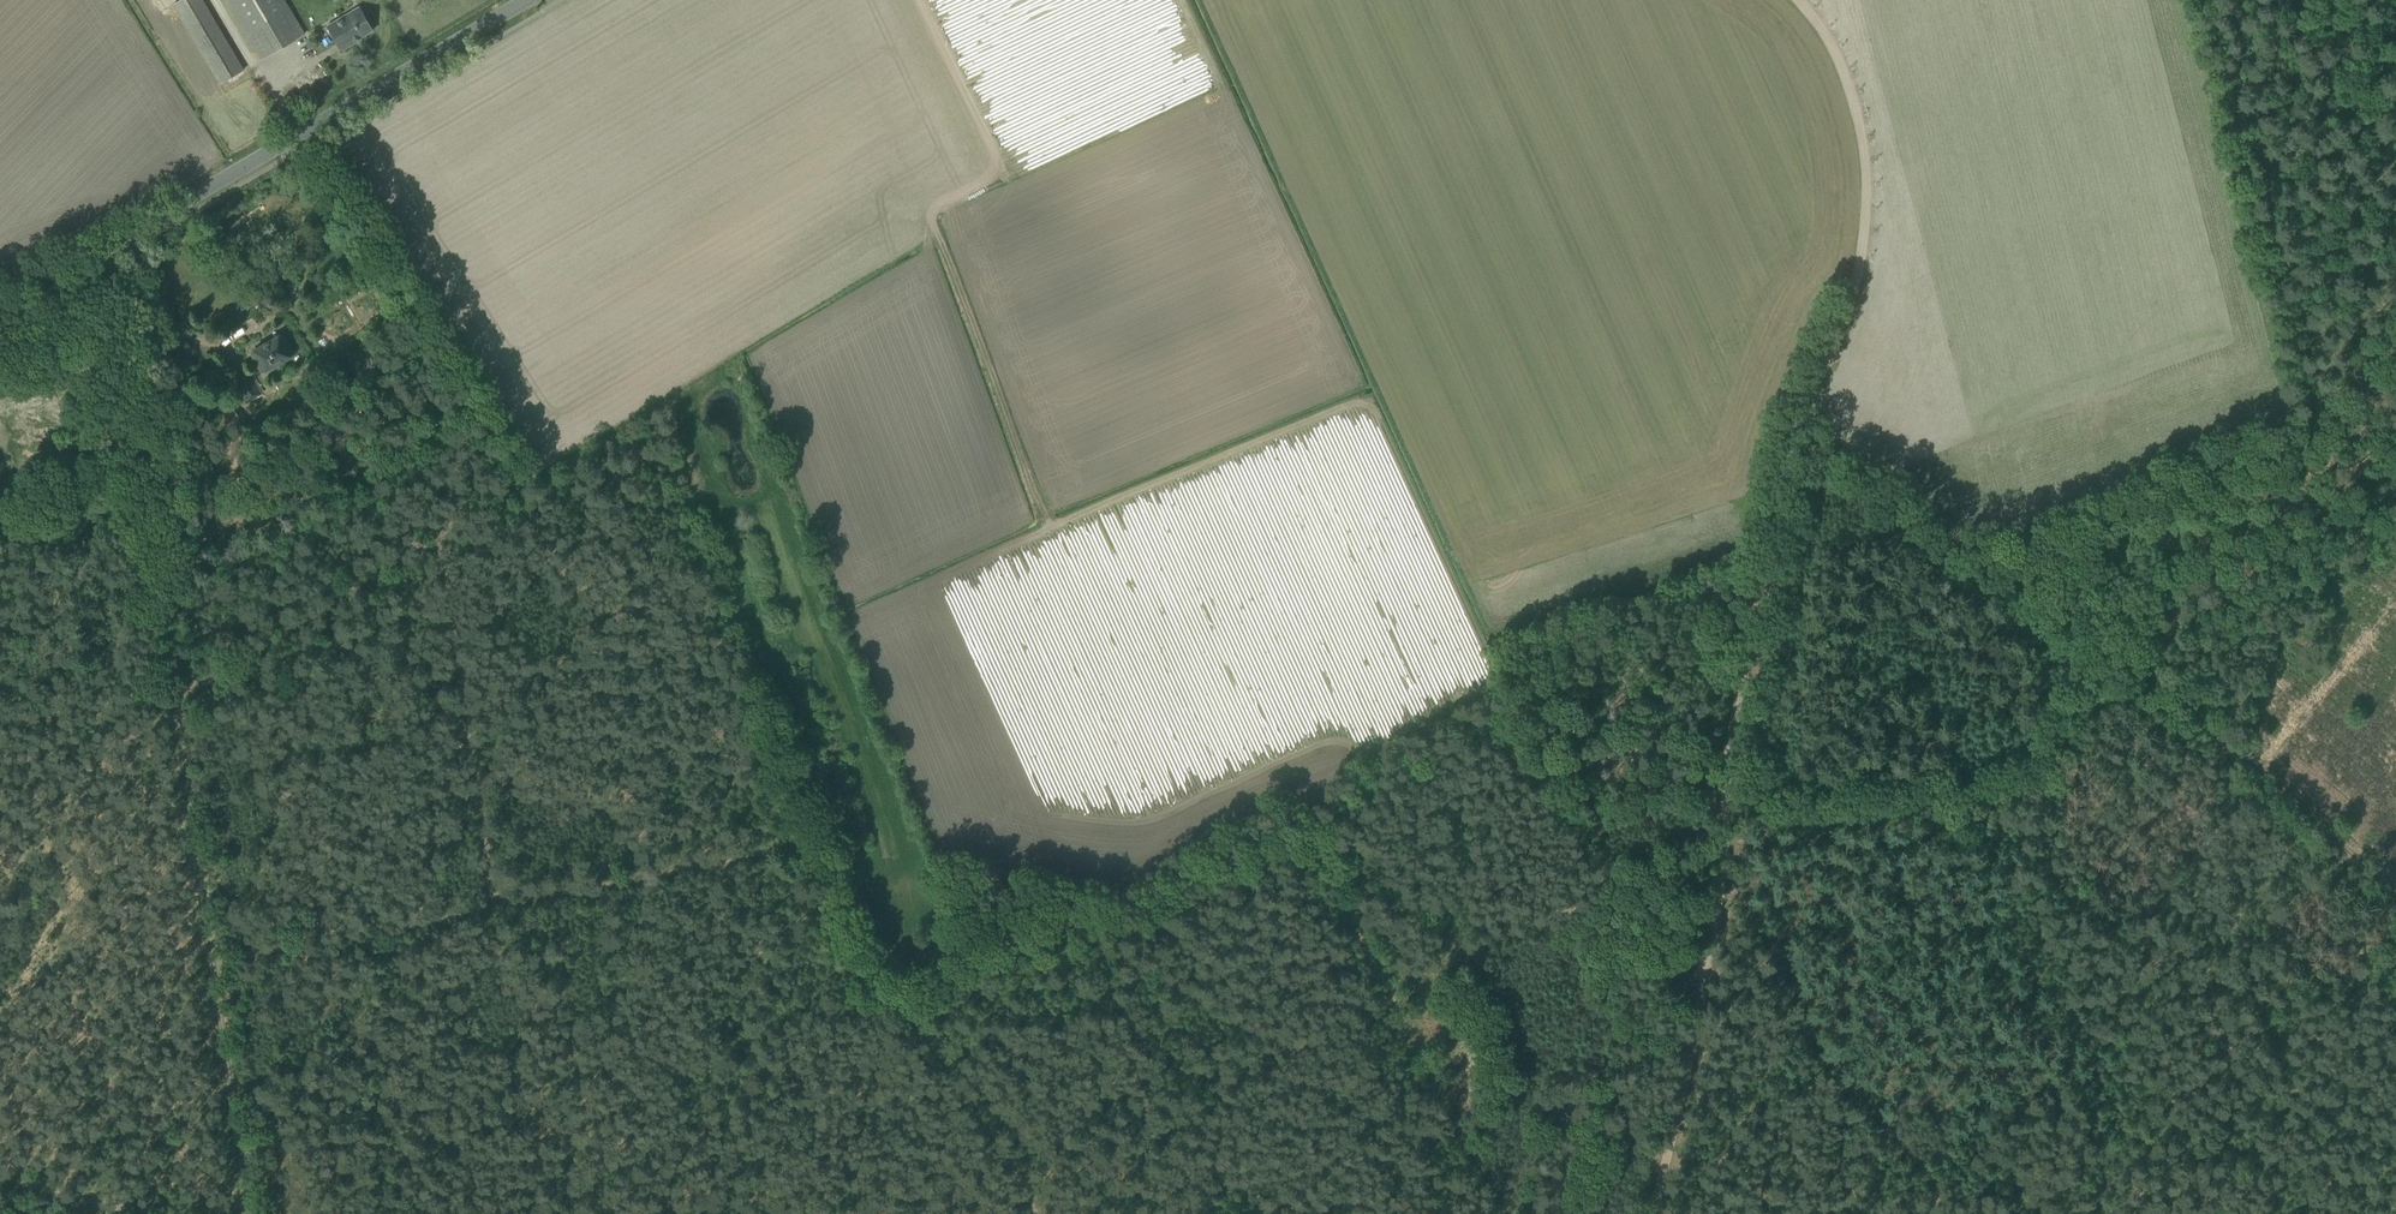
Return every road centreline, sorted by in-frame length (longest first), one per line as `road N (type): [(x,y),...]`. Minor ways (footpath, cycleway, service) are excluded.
road 1 (track): [(1642,1213),(1700,961),(1781,480),(1804,417)]
road 2 (tertiary): [(0,286),(114,238),(525,0)]
road 3 (track): [(1804,417),(1857,288),(1866,167),(1852,95),(1800,0)]

